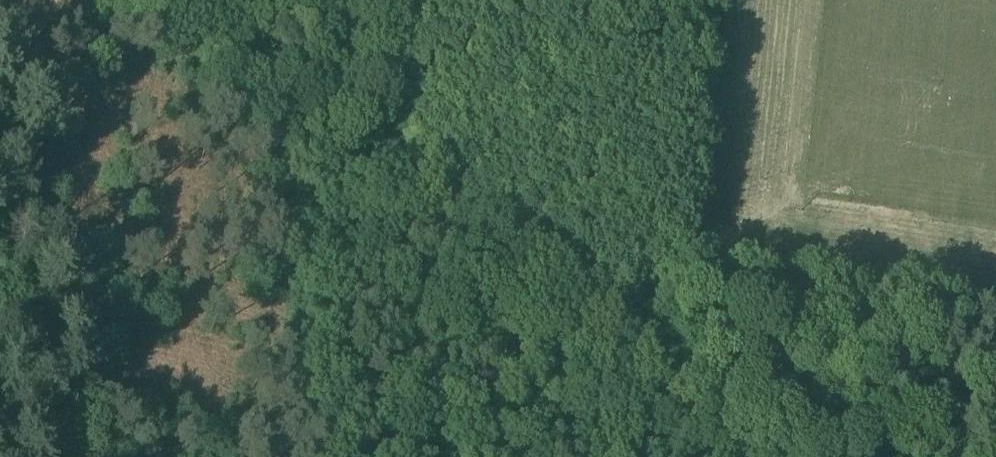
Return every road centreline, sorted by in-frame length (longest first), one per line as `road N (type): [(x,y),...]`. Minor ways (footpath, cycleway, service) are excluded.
road 1 (track): [(721,456),(175,0)]
road 2 (track): [(0,84),(123,57),(183,7)]

